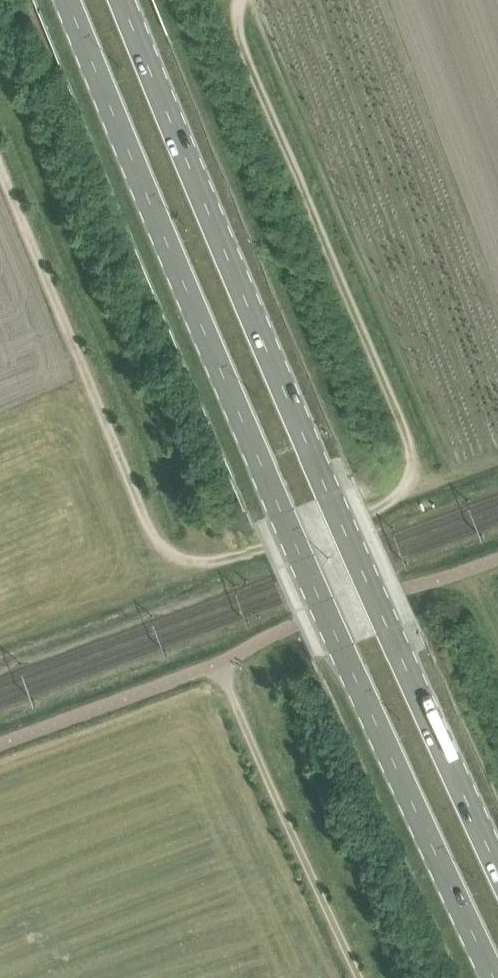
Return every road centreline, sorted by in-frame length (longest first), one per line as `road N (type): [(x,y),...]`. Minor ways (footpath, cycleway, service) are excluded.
road 1 (track): [(238,0),(239,42),(412,445),(412,476),(388,503),(231,559),(182,561),(164,549),(0,171)]
road 2 (primary): [(67,0),(281,511),(496,977)]
road 3 (primary): [(497,862),(329,493),(121,0)]
road 4 (track): [(215,664),(363,977)]

